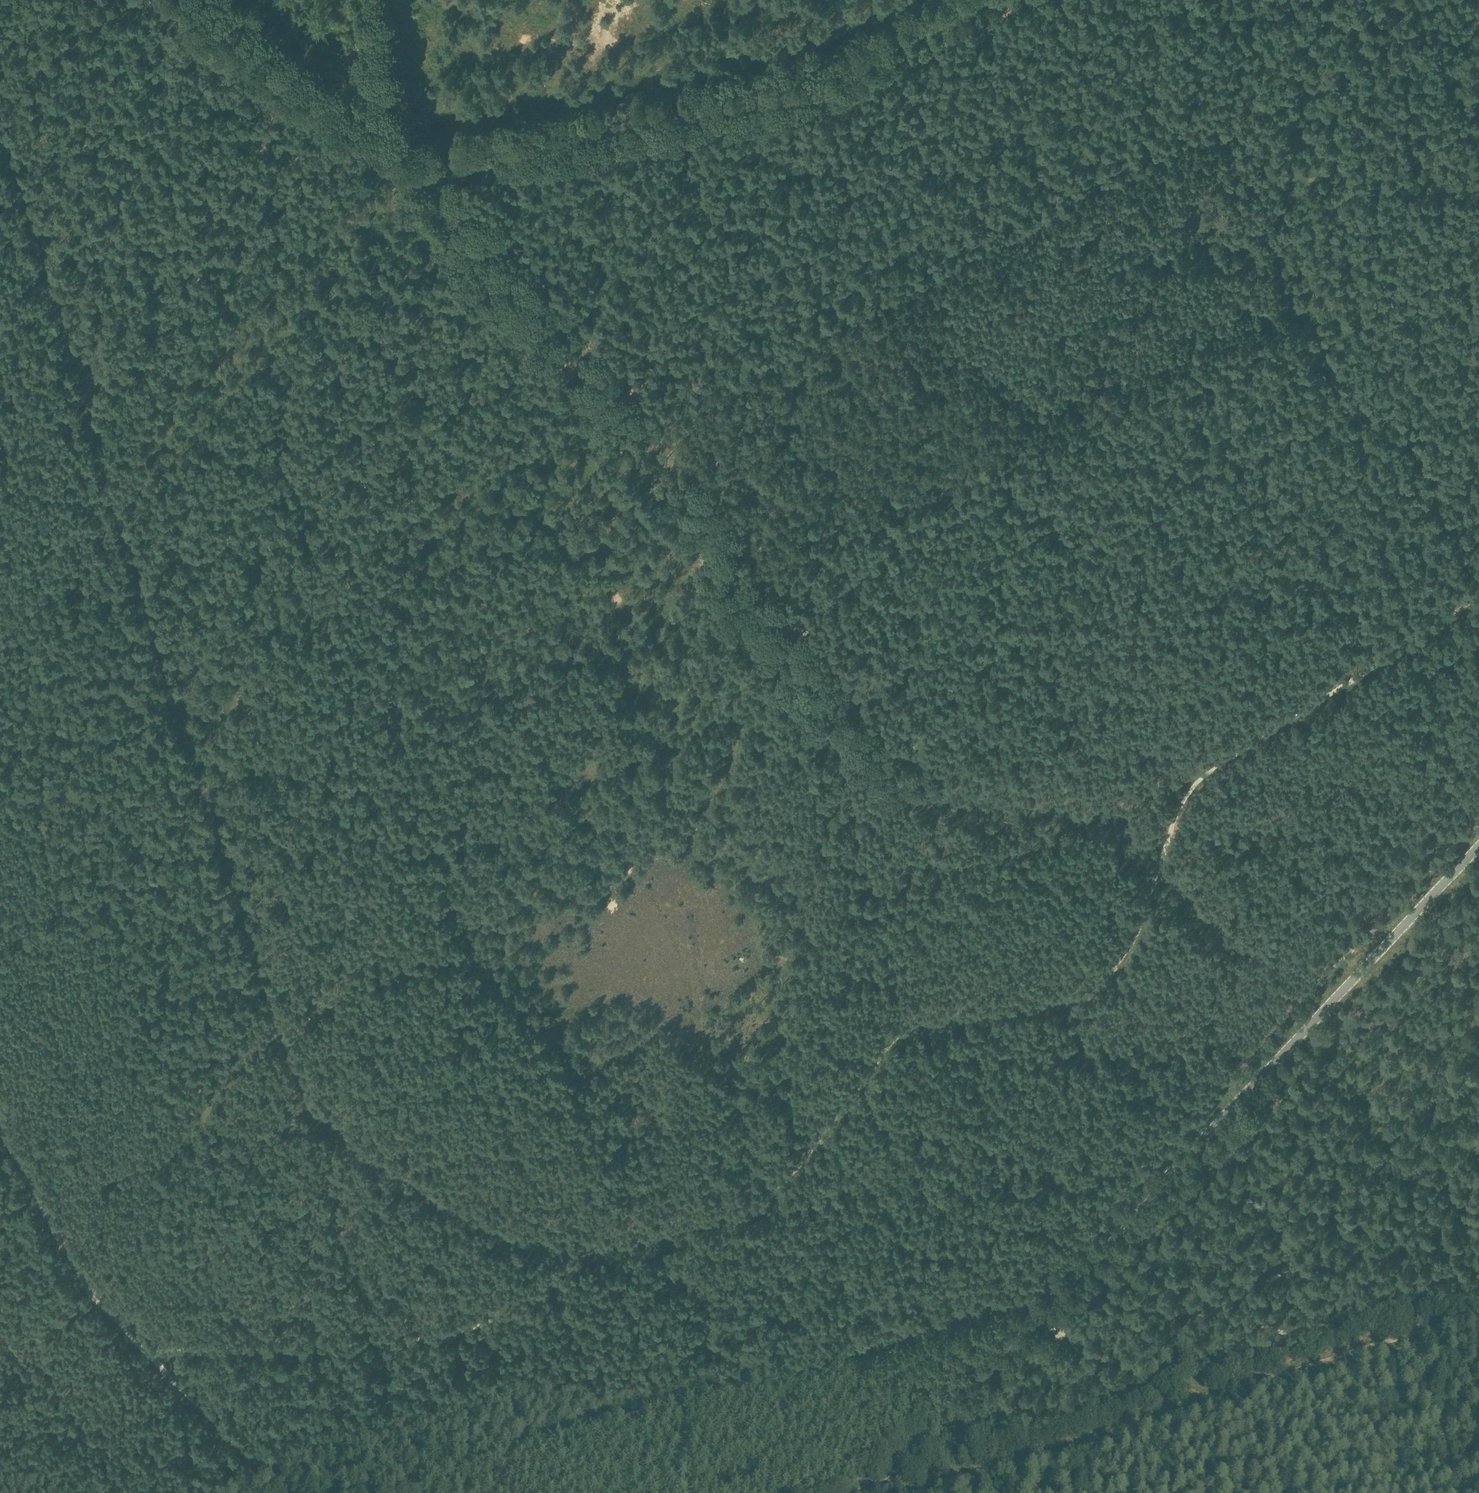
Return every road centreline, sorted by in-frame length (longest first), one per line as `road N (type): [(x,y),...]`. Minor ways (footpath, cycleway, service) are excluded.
road 1 (track): [(0,1131),(66,1253),(145,1352),(288,1350),(478,1327),(570,1264),(747,1211),(781,1185),(839,1111)]
road 2 (tertiary): [(862,1492),(1478,847)]
road 3 (track): [(839,1111),(906,1032),(1063,1000),(1108,974),(1135,931),(1176,815),(1195,785),(1478,597)]
road 4 (track): [(1026,1286),(541,1441),(500,1473),(447,1492)]
road 5 (track): [(1478,1312),(1013,1462),(994,1492)]
road 6 (track): [(1478,1286),(1309,1336),(1180,1311),(1048,1270)]
road 7 (track): [(145,1352),(281,1492)]
road 8 (track): [(1042,1309),(1106,1359),(1160,1378),(1167,1414)]
road 9 (track): [(1454,1492),(1419,1331)]

